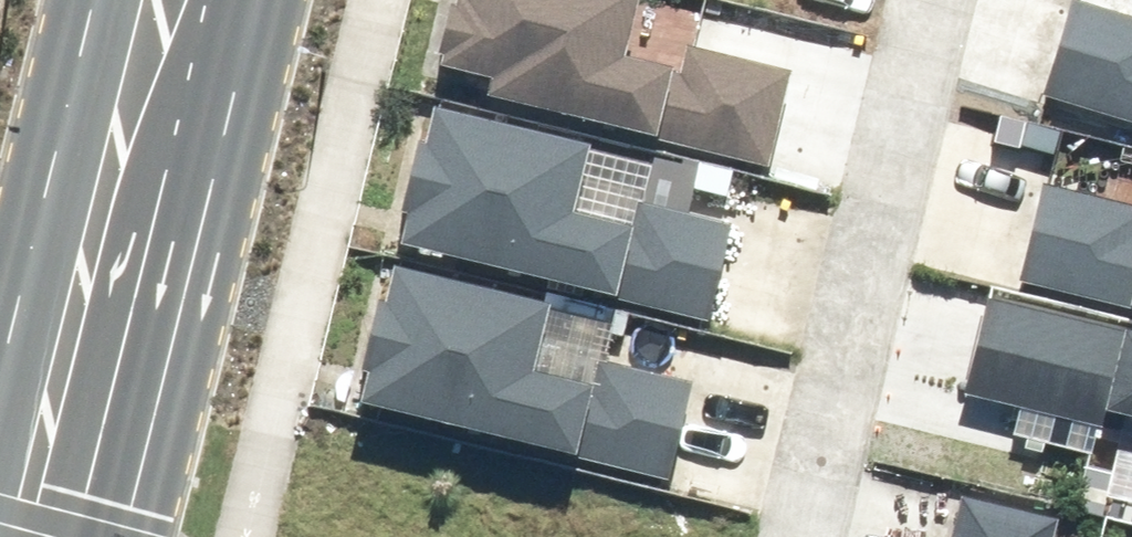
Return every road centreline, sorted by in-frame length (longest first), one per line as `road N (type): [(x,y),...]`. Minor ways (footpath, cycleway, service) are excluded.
road 1 (secondary): [(278,0),(140,536)]
road 2 (residential): [(952,0),(821,536)]
road 3 (secondary): [(0,367),(96,0)]

